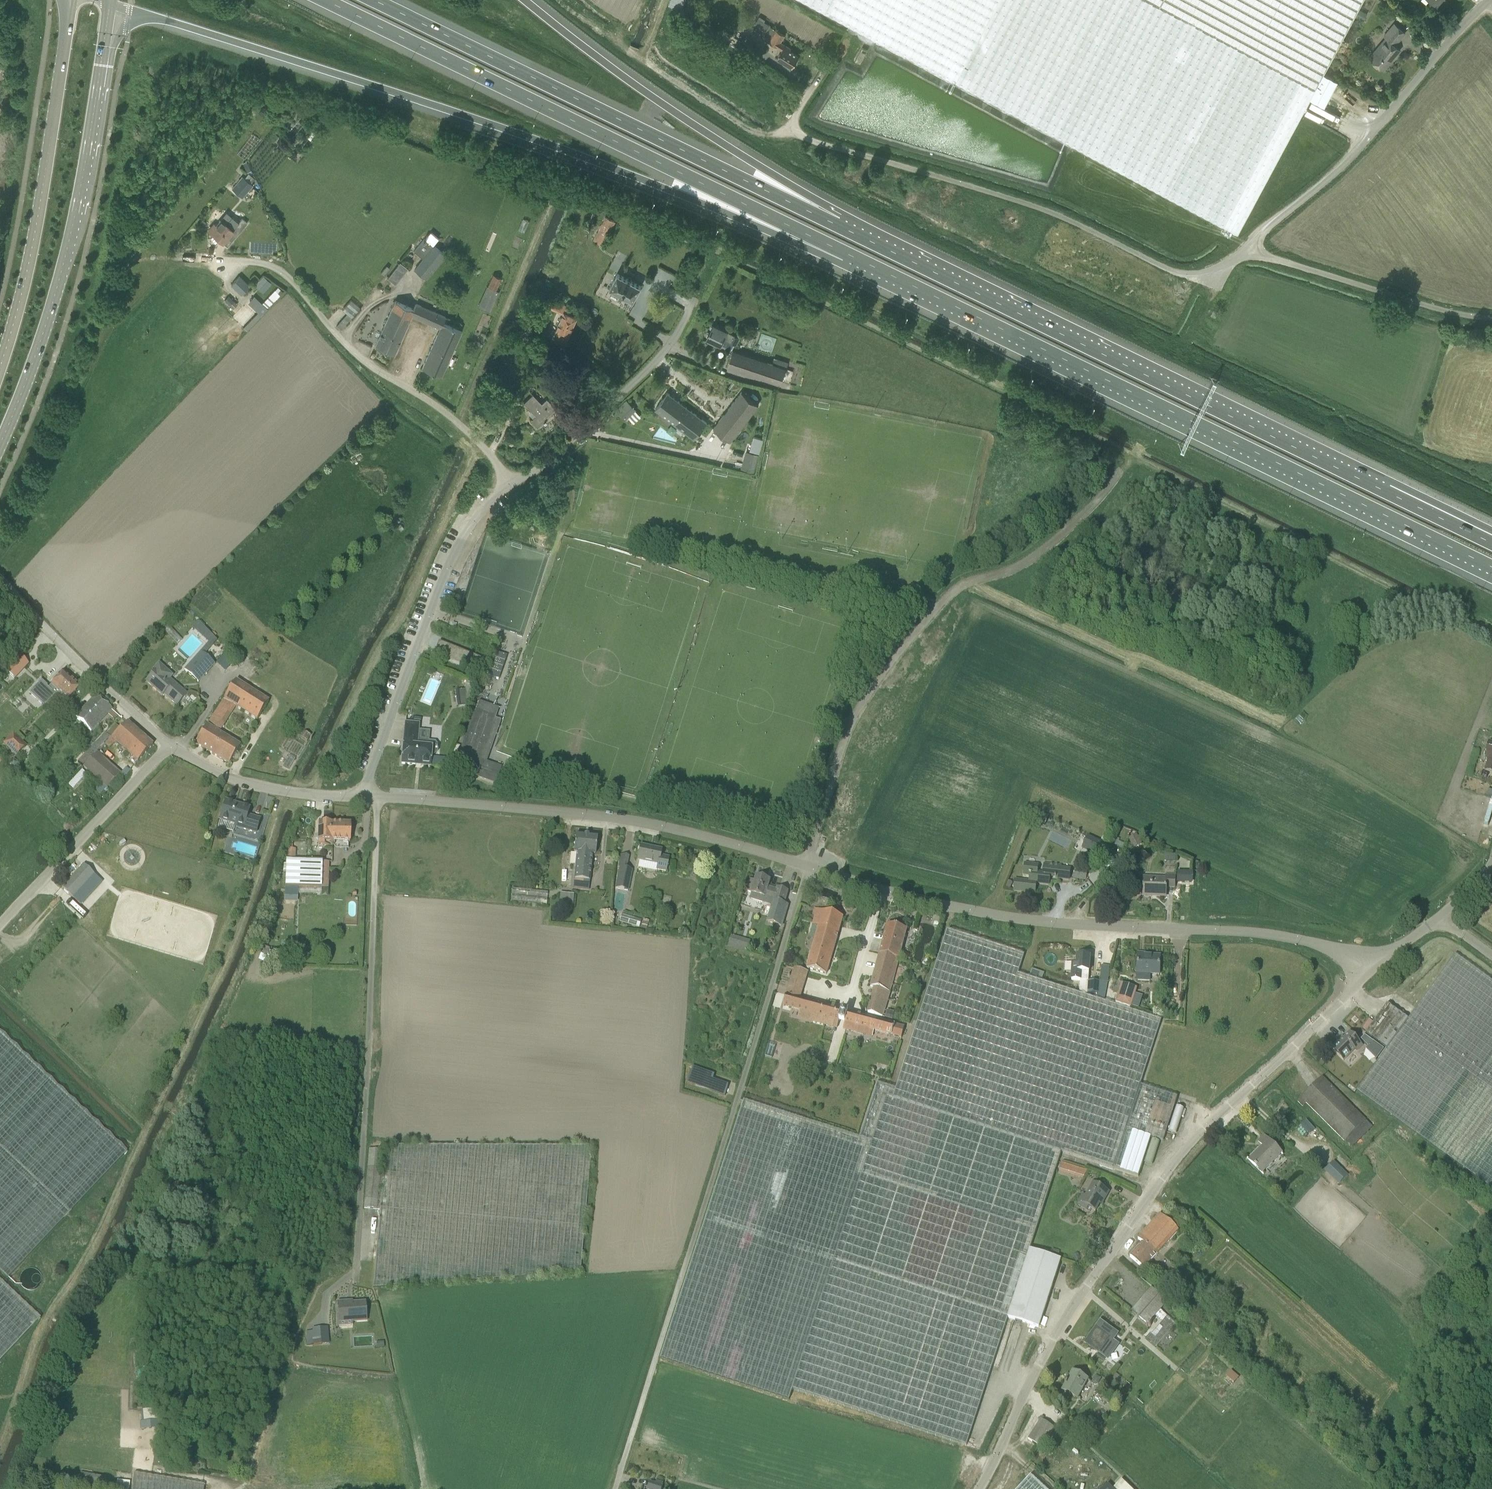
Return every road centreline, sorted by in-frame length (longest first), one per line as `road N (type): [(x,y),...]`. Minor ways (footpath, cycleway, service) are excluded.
road 1 (track): [(616,1488),(853,725),(940,605),(960,587),(1041,552),(1125,464)]
road 2 (unclassified): [(1375,967),(1261,934),(1050,925),(951,908),(706,837),(615,819),(378,797)]
road 3 (motorway): [(110,4),(555,146),(846,254)]
road 4 (motorway): [(1491,543),(822,218)]
road 5 (motorway): [(846,254),(1491,567)]
road 6 (unclassified): [(978,1488),(1041,1359),(1174,1161),(1375,967)]
road 7 (motorway): [(318,0),(846,254)]
road 8 (motorway): [(822,218),(377,0)]
road 9 (unclassified): [(1247,249),(1208,274),(1186,274),(1056,214),(786,134)]
road 10 (unclassified): [(357,1265),(378,797)]
road 11 (secondary): [(0,445),(46,336),(76,210),(110,4)]
road 12 (unclassified): [(510,484),(455,420),(356,355),(280,270),(172,259)]
road 13 (motorway): [(822,218),(528,0)]
road 14 (secondary): [(70,8),(32,248),(0,366)]
road 15 (unclassified): [(1247,249),(1346,163),(1489,0)]
road 16 (unclassified): [(367,797),(452,558),(510,484)]
road 17 (unclassified): [(510,484),(542,467),(658,361),(692,308)]
road 18 (unclassified): [(1491,320),(1247,249)]
road 19 (unclassified): [(0,927),(171,746)]
road 20 (unclassified): [(171,746),(0,581)]
road 21 (unclassified): [(367,797),(242,782),(171,746)]

